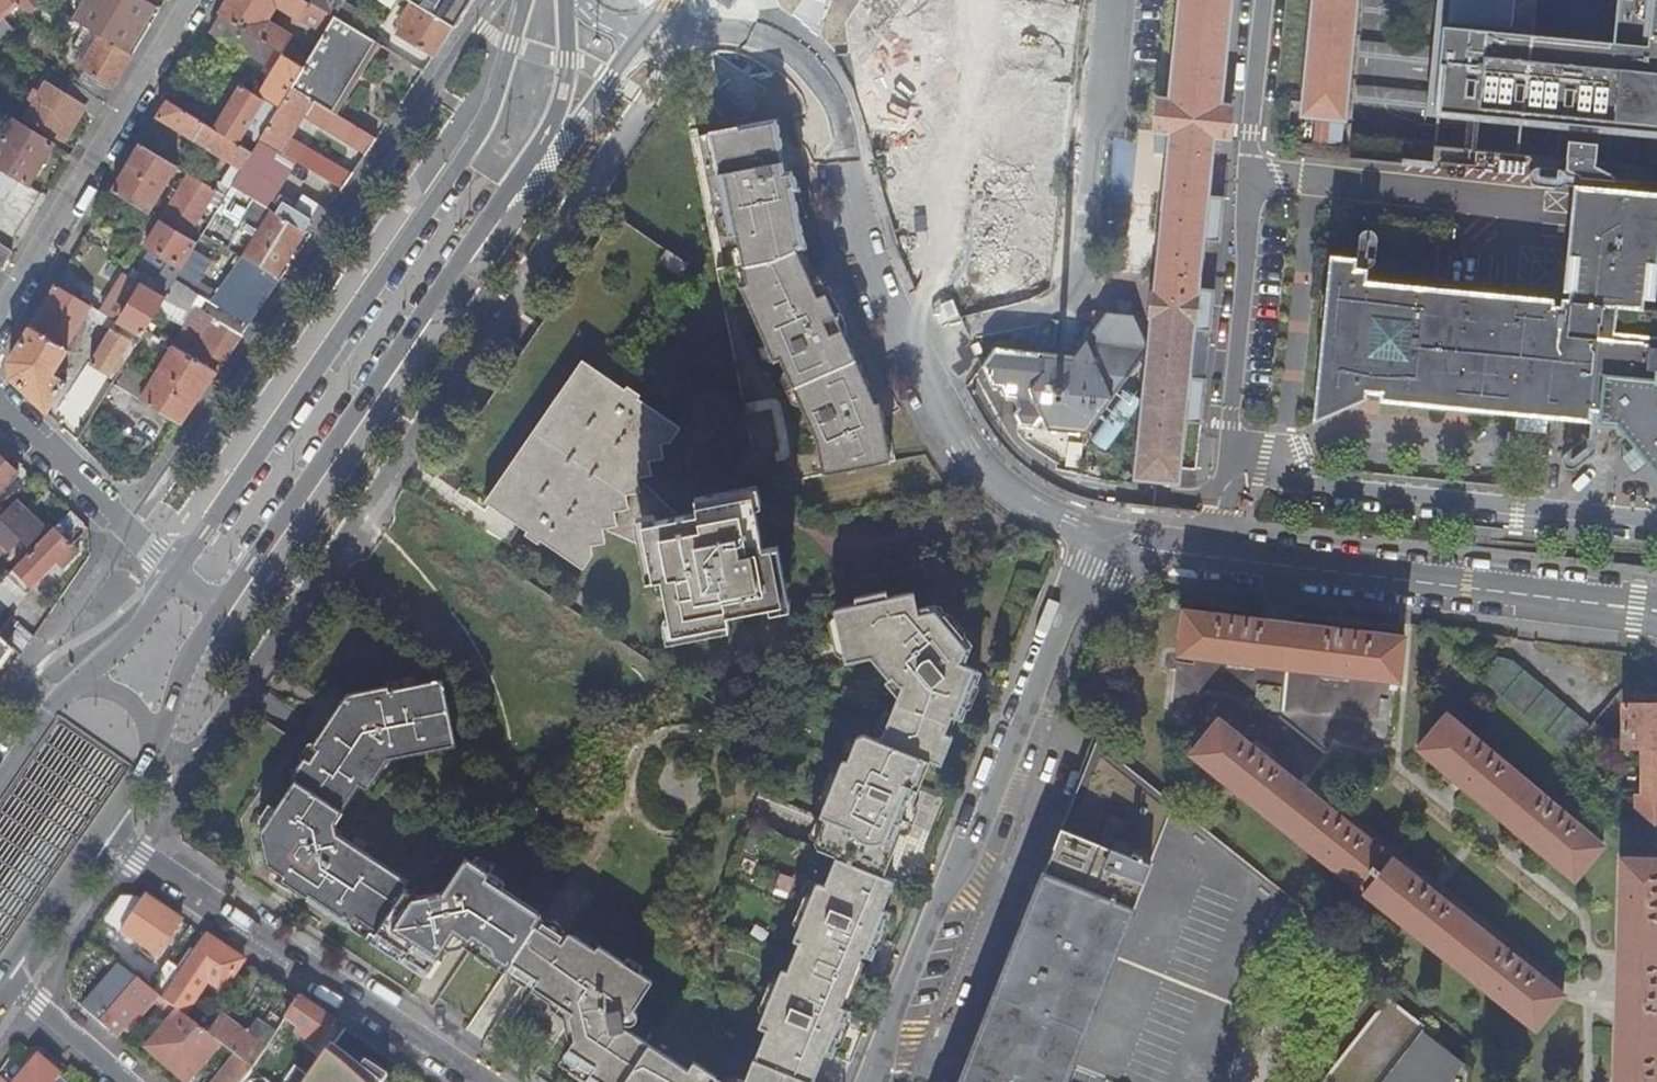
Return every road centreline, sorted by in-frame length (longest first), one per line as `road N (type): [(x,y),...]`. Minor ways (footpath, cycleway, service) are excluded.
road 1 (motorway): [(0,904),(622,0)]
road 2 (motorway): [(572,0),(0,831)]
road 3 (residential): [(1096,541),(1045,519),(988,478),(933,402),(877,294),(825,100),(810,77),(788,54),(760,43),(680,38),(653,22)]
road 4 (secondary): [(221,608),(558,114),(568,0)]
road 5 (secondary): [(525,0),(478,134),(176,572)]
road 6 (residential): [(873,1081),(1096,541)]
road 7 (residential): [(1656,614),(1096,541)]
road 8 (residential): [(474,1081),(104,826)]
road 9 (residential): [(0,319),(195,0)]
road 10 (secondary): [(176,572),(142,622),(61,698),(0,784)]
road 11 (secondary): [(104,826),(155,750),(221,608)]
road 12 (residential): [(176,572),(0,403)]
road 13 (secondary): [(3,973),(104,826)]
road 14 (residential): [(126,1081),(3,973)]

